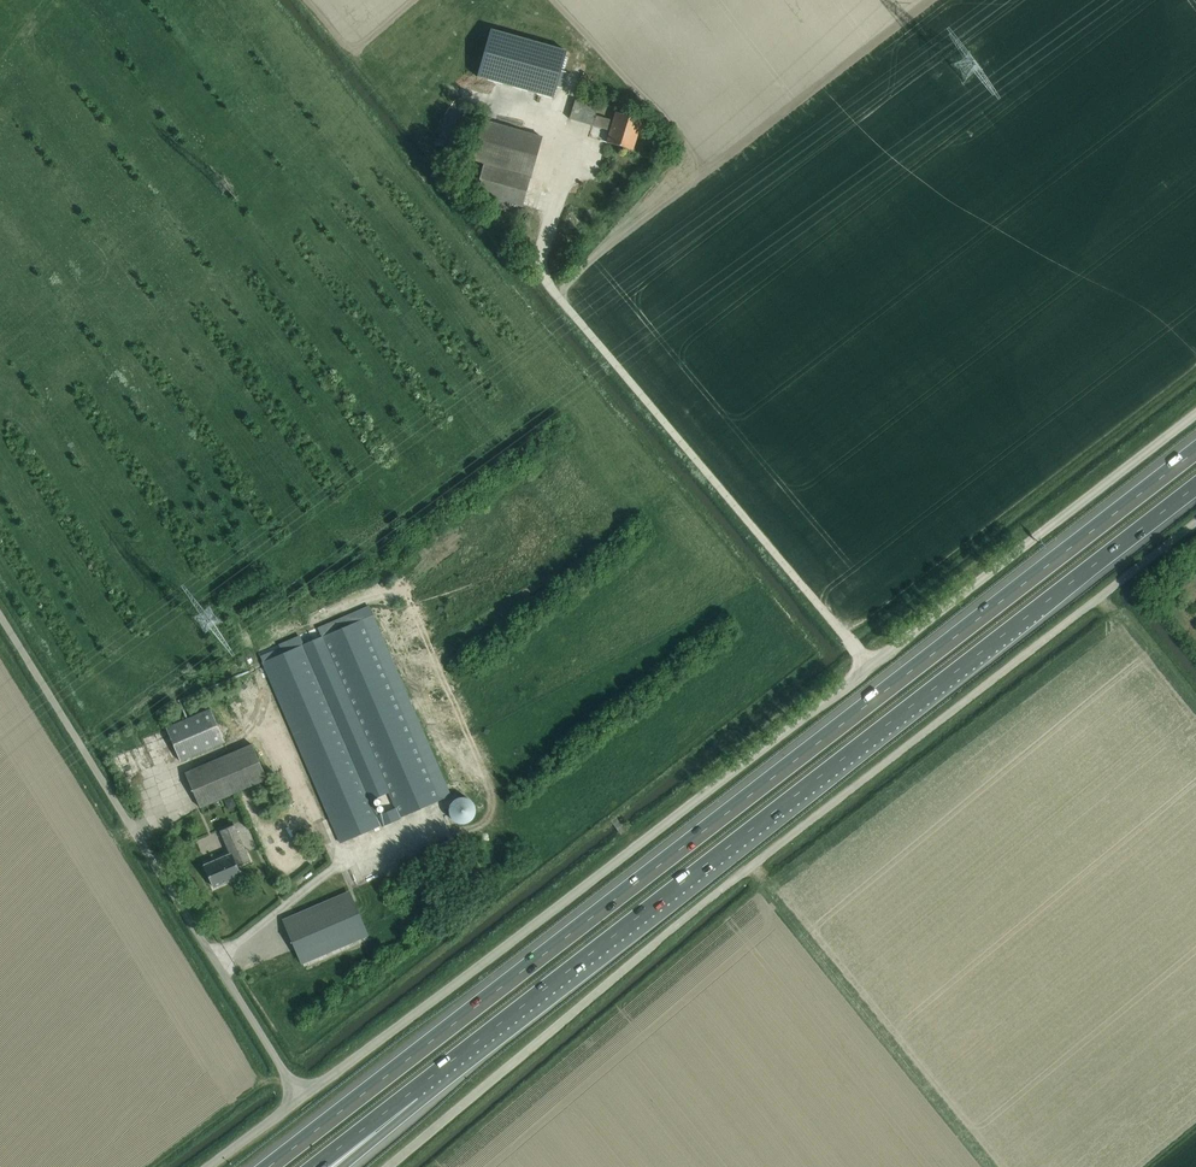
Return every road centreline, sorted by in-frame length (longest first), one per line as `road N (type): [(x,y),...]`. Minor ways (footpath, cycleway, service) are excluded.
road 1 (motorway): [(1195,451),(267,1166)]
road 2 (unclassified): [(394,1166),(1195,522)]
road 3 (motorway): [(413,1090),(1195,484)]
road 4 (unclassified): [(300,1100),(871,669)]
road 5 (unclassified): [(871,669),(540,277),(537,263),(568,154)]
road 6 (unclassified): [(300,1100),(0,615)]
road 7 (unclassified): [(871,669),(1195,419)]
road 8 (motorway): [(313,1166),(413,1090)]

